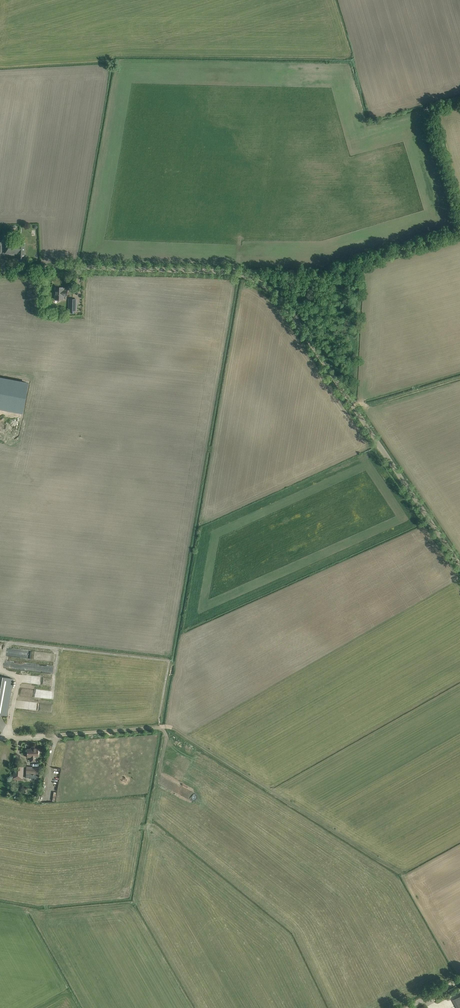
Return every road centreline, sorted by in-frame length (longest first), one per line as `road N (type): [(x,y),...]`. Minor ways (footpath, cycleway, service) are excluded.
road 1 (unclassified): [(459,565),(285,305),(261,283),(223,271),(0,271)]
road 2 (unclassified): [(170,727),(0,739)]

